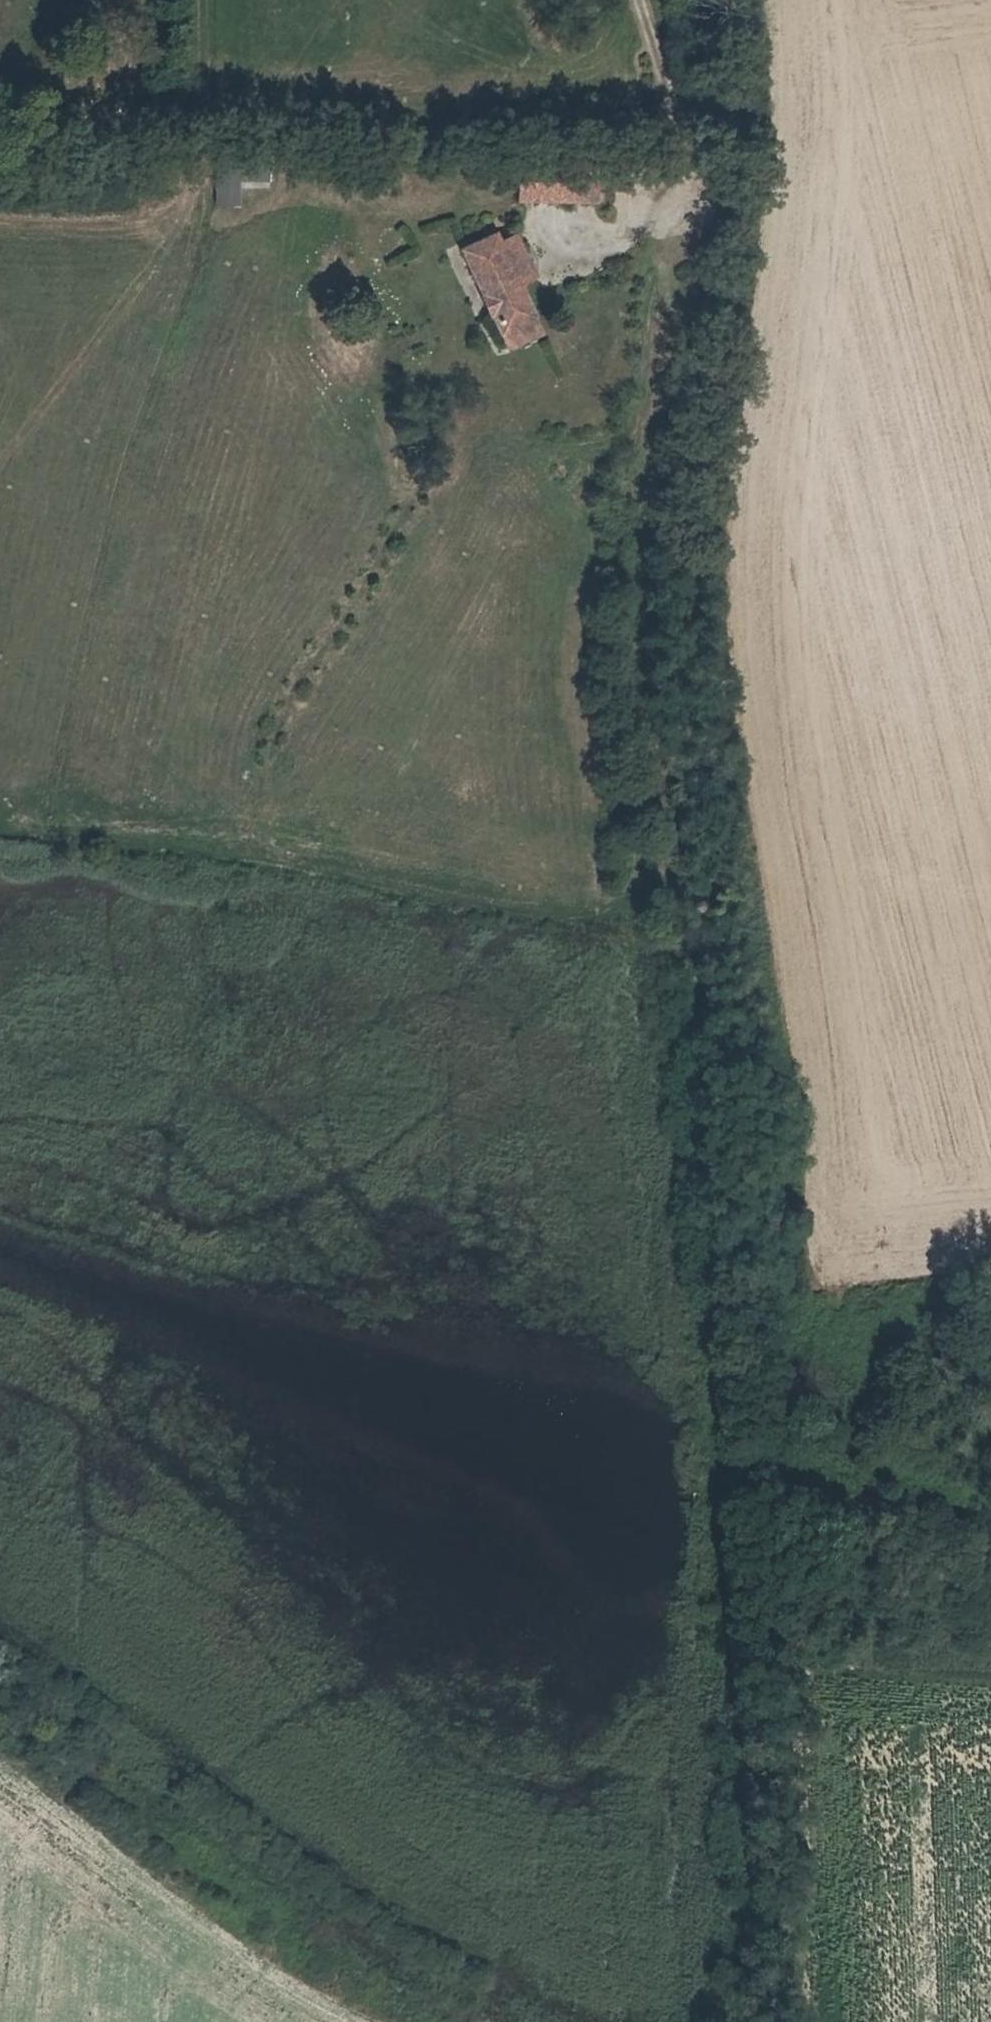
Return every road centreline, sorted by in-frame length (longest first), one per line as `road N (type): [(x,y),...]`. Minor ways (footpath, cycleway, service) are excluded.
road 1 (track): [(677,129),(637,0)]

